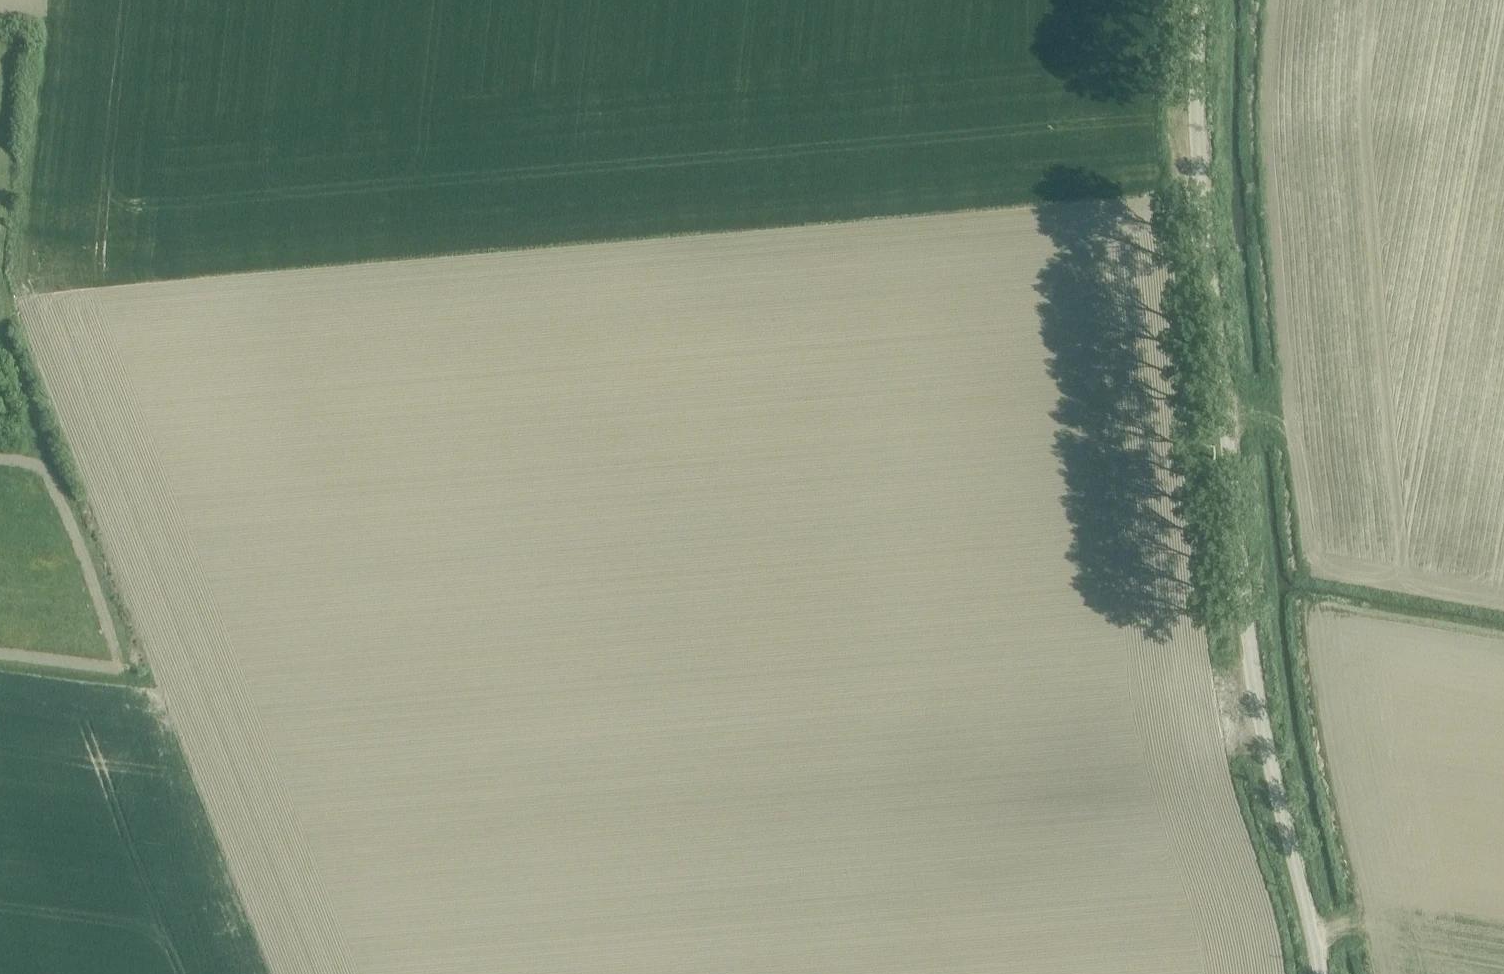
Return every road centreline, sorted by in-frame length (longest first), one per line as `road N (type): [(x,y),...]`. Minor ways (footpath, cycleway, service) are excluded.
road 1 (unclassified): [(1318,973),(1245,646),(1201,139),(1200,0)]

